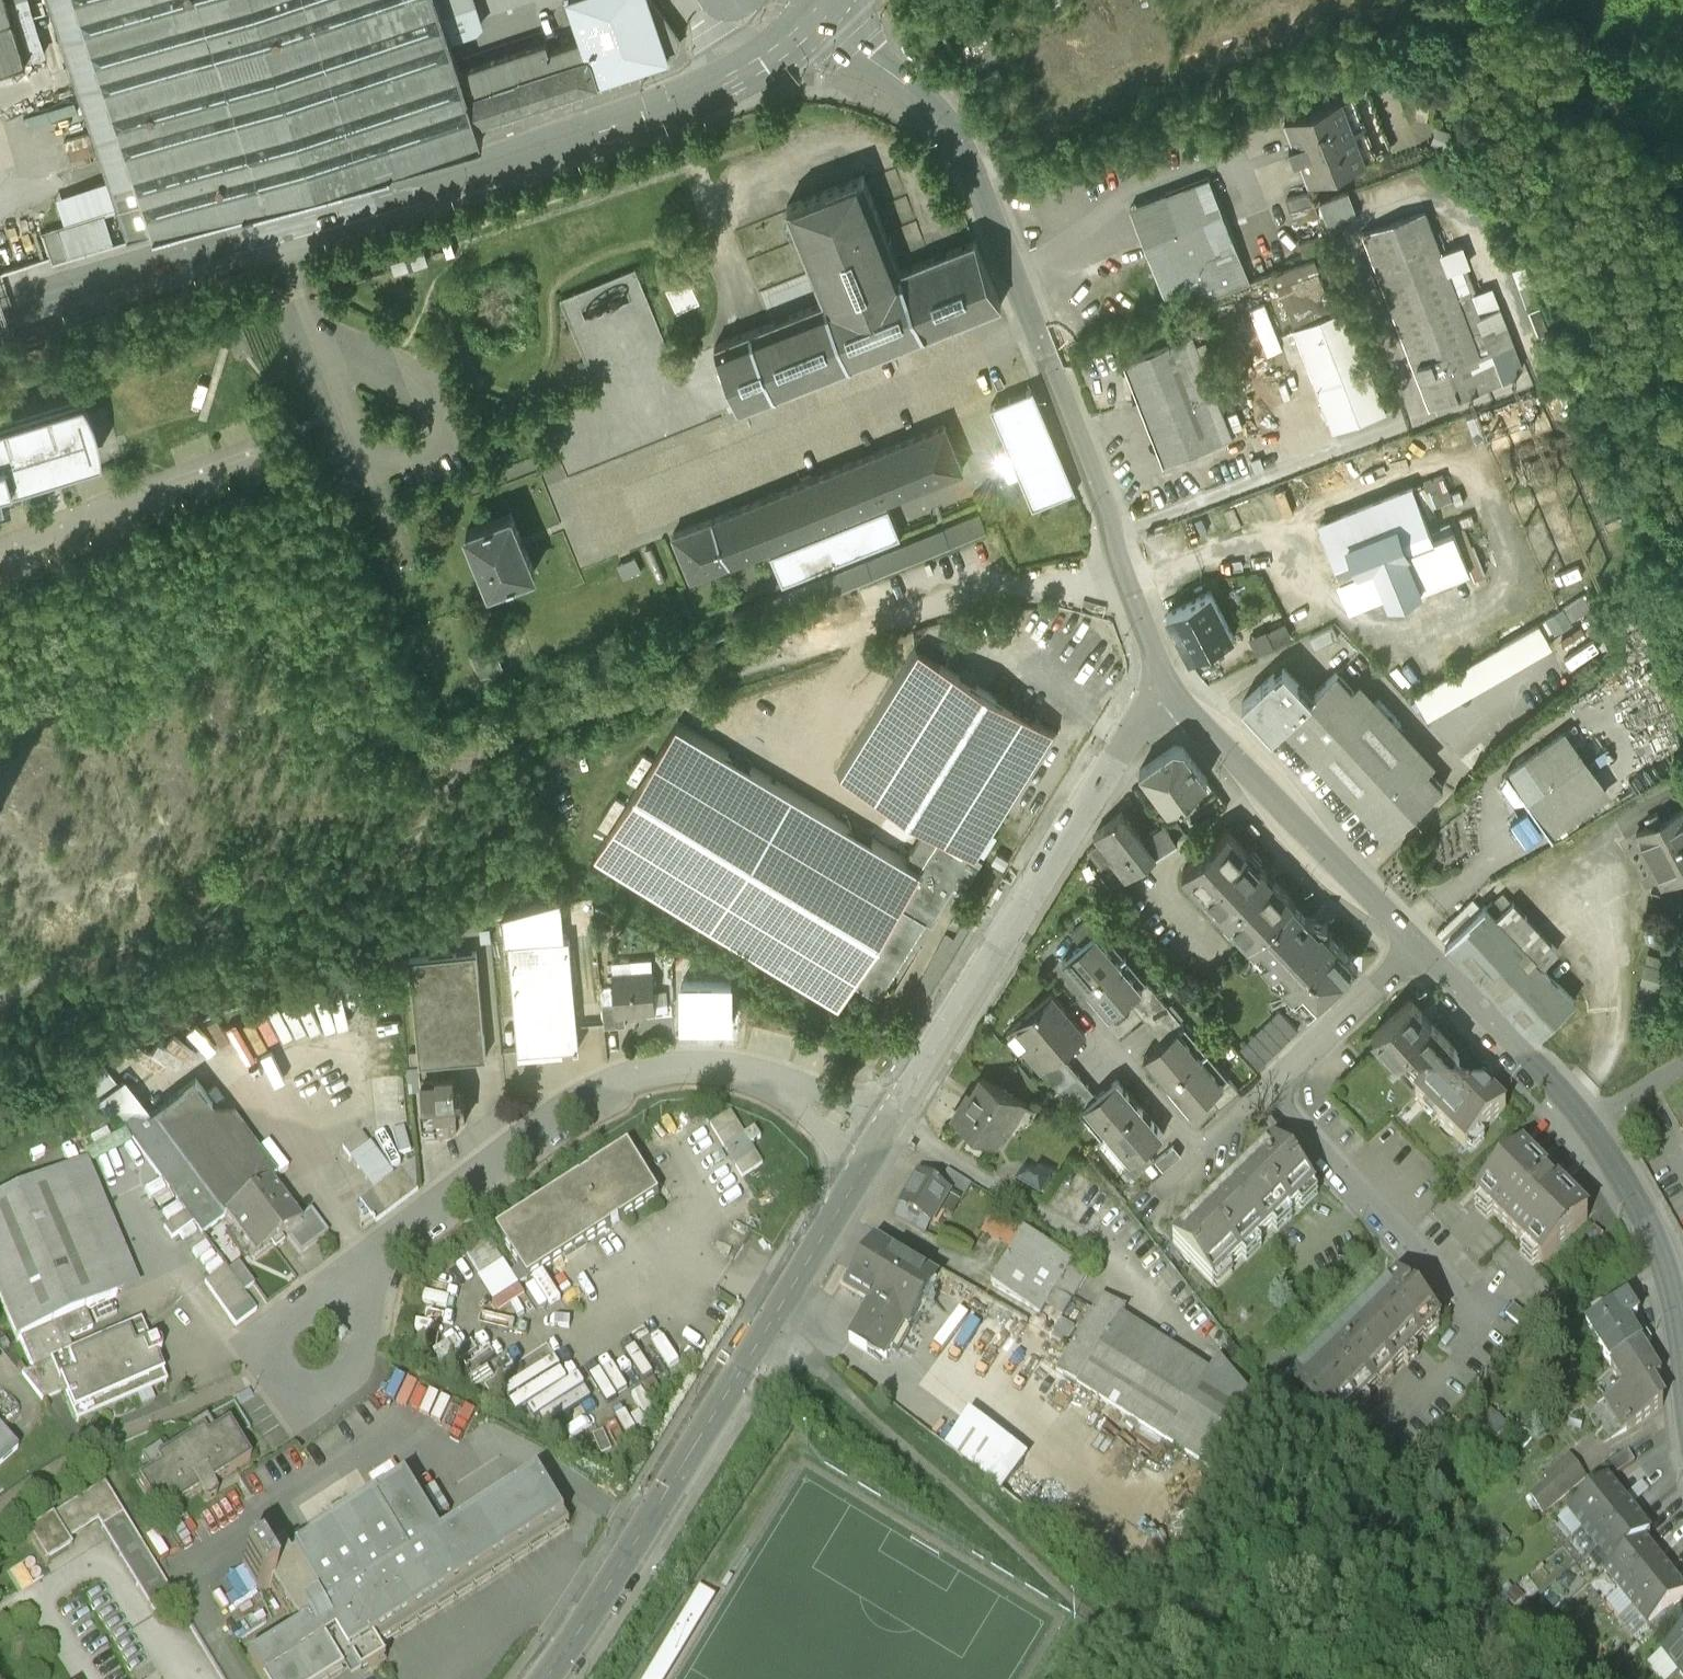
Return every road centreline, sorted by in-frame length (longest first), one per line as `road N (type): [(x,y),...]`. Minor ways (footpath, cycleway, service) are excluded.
road 1 (secondary): [(0,314),(673,105),(760,62),(823,7)]
road 2 (tertiary): [(1167,683),(1113,527),(971,174),(939,122),(823,7)]
road 3 (unclassified): [(879,1141),(788,1084),(692,1066),(617,1084),(522,1140),(368,1259),(314,1347)]
road 4 (tertiary): [(540,1678),(879,1141)]
road 5 (tertiary): [(879,1141),(1167,683)]
road 6 (track): [(774,1312),(865,1411),(1147,1678)]
road 7 (tertiary): [(1682,1331),(1669,1276),(1586,1122),(1421,950)]
road 8 (residential): [(1284,1077),(1499,1297),(1437,1357)]
road 9 (tertiary): [(1421,950),(1167,683)]
road 10 (residential): [(1421,950),(1284,1077)]
road 11 (residential): [(1203,1153),(1090,1022)]

